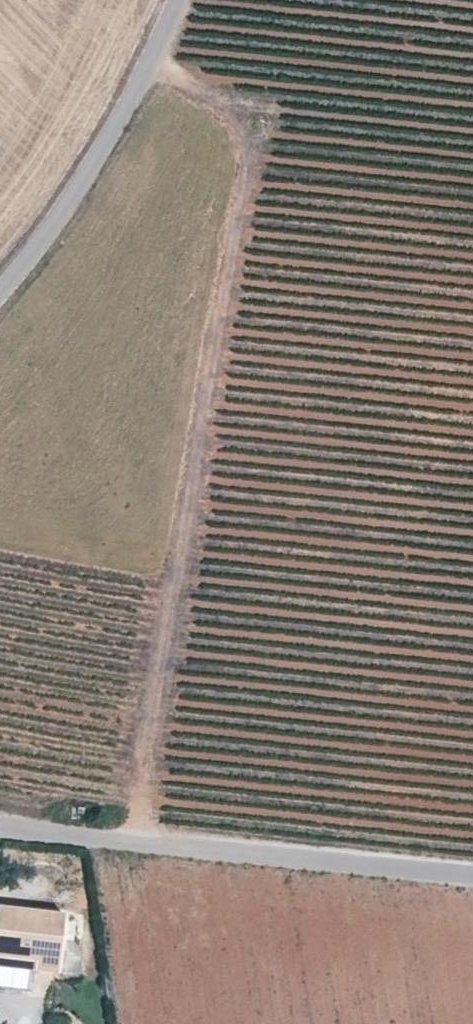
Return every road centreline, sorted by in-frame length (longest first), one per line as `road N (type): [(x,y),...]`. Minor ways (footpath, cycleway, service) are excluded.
road 1 (unclassified): [(0,825),(472,876)]
road 2 (unclassified): [(173,0),(102,153),(0,290)]

